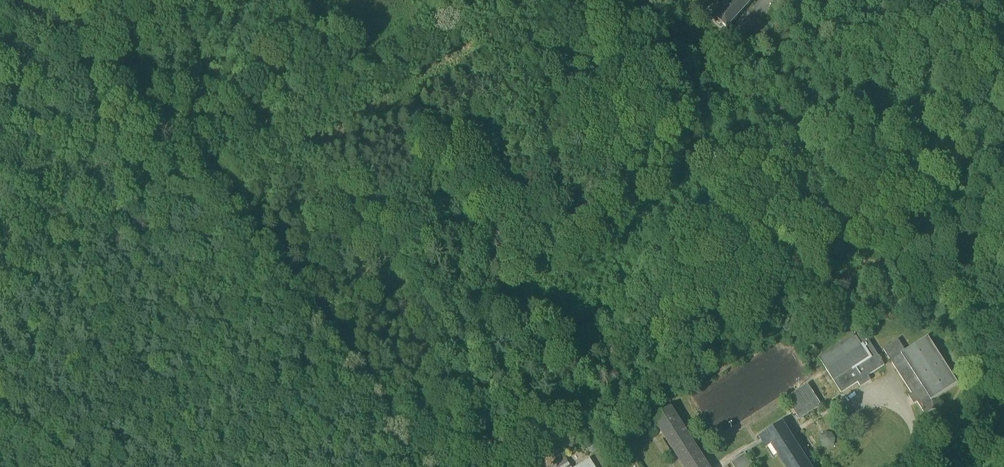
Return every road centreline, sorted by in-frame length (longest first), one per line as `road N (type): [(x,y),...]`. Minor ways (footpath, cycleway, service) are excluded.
road 1 (track): [(367,387),(472,376),(501,364),(618,224),(671,184),(783,124),(877,36),(938,0)]
road 2 (track): [(436,466),(367,387),(201,160)]
road 3 (track): [(201,160),(464,0)]
road 4 (track): [(201,160),(83,37),(23,0)]
road 5 (track): [(0,285),(201,160)]

